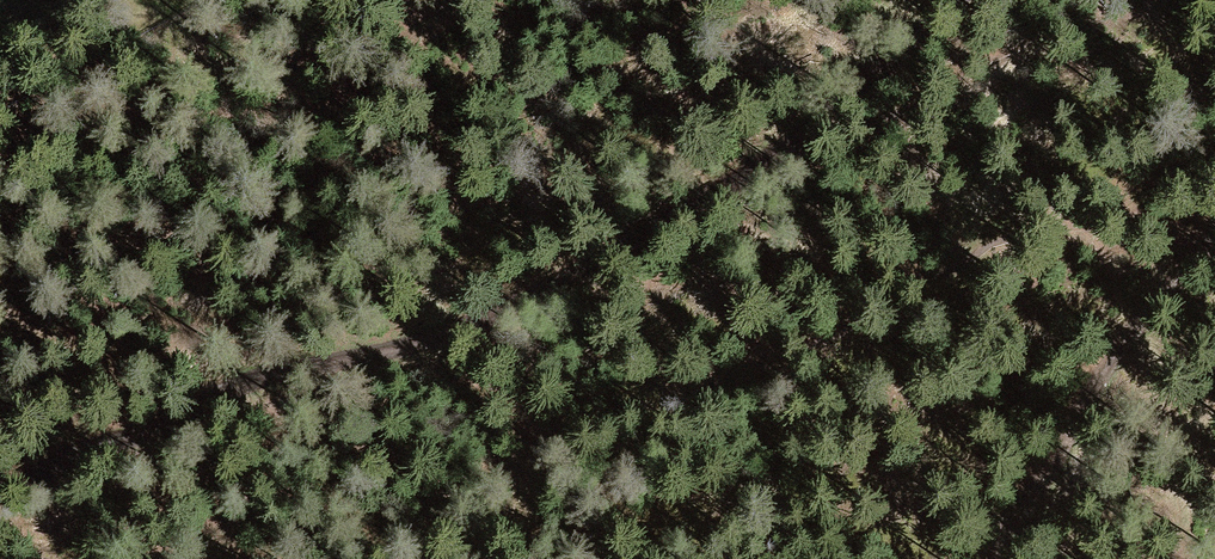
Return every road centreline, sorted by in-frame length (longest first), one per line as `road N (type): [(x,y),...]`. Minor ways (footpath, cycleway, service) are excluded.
road 1 (track): [(289,385),(480,327),(815,124)]
road 2 (track): [(0,486),(289,385)]
road 3 (track): [(815,124),(920,46),(958,0)]

